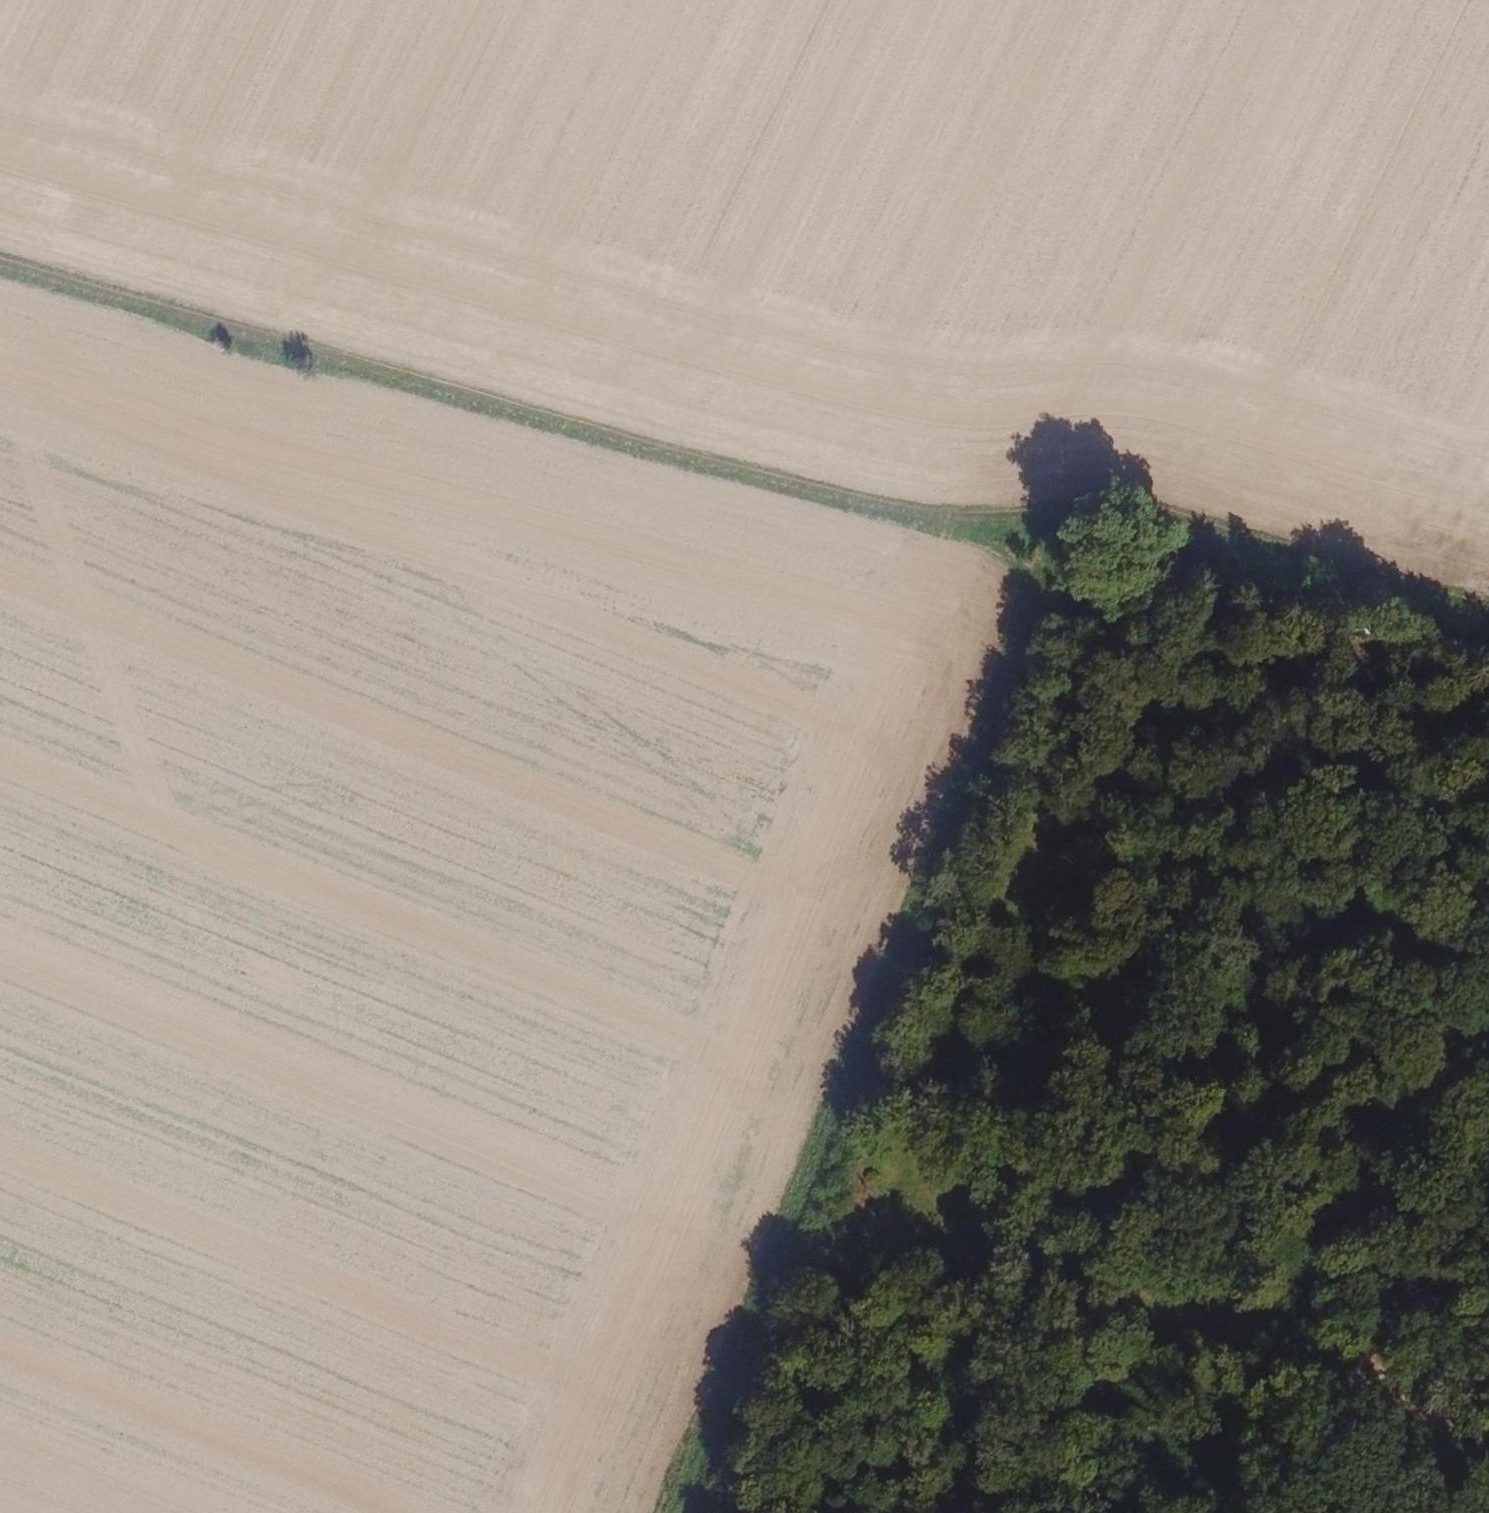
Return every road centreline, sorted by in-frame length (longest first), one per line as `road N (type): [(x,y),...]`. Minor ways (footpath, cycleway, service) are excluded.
road 1 (track): [(1488,613),(1153,515),(986,534),(409,384),(0,264)]
road 2 (track): [(1488,1427),(1008,1251)]
road 3 (track): [(1339,1512),(1430,1263),(1488,1163)]

